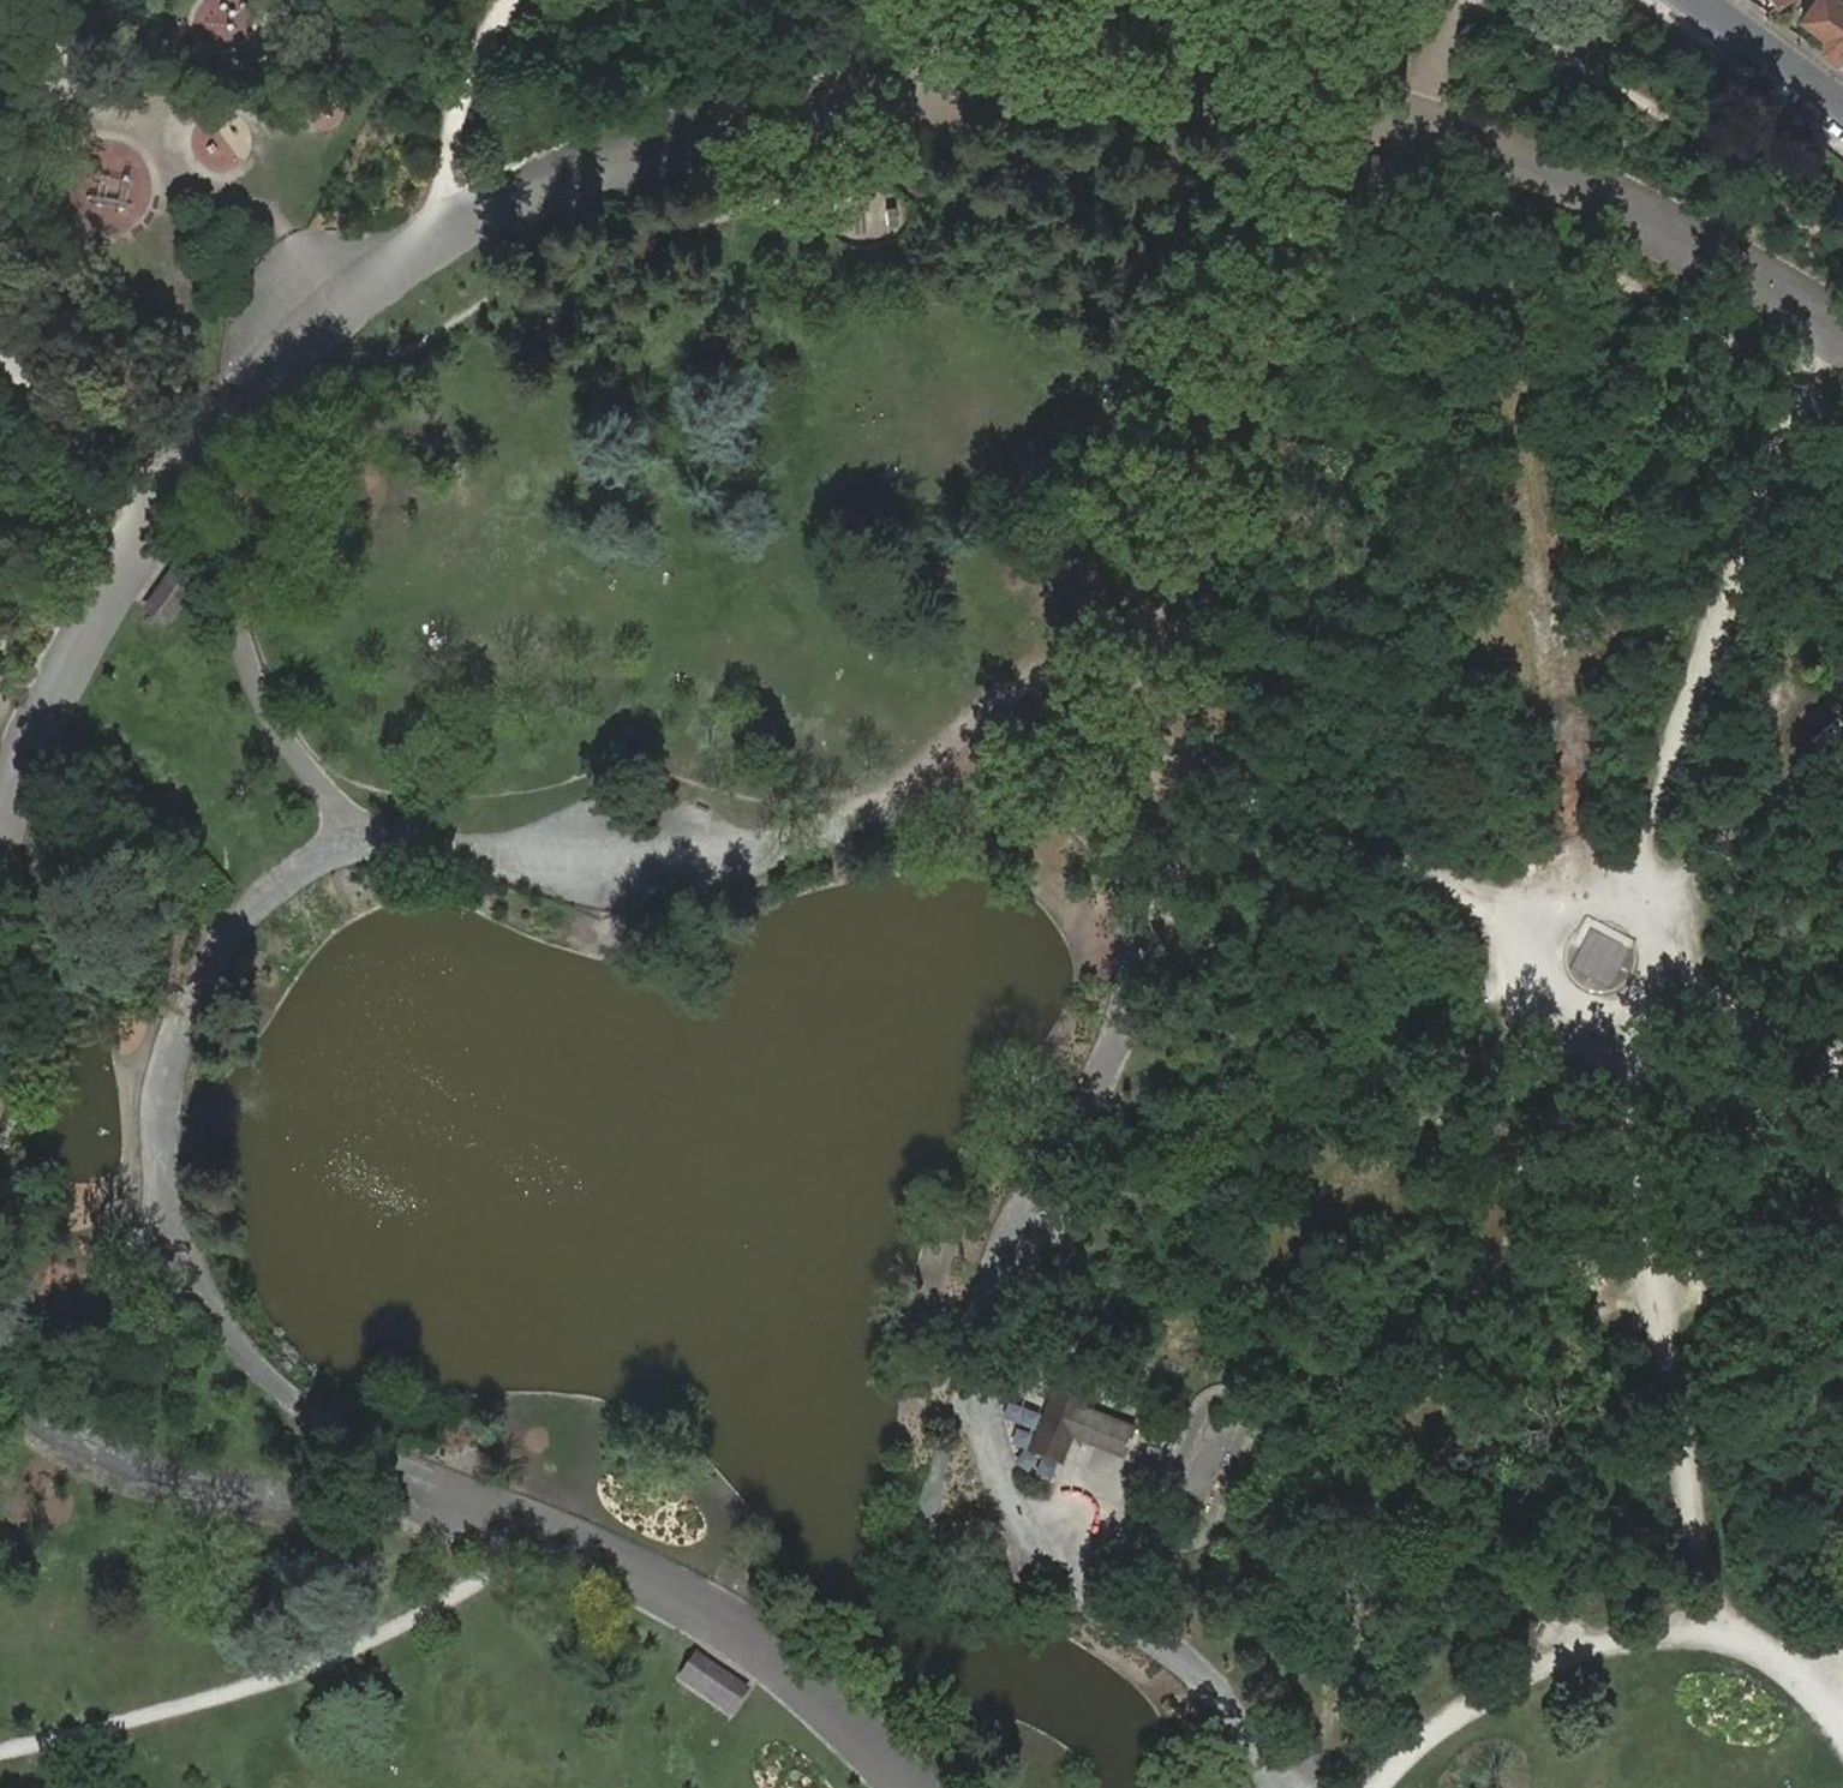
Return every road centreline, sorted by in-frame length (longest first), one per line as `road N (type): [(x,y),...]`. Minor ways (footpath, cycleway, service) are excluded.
road 1 (tertiary): [(1842,105),(1700,0)]

